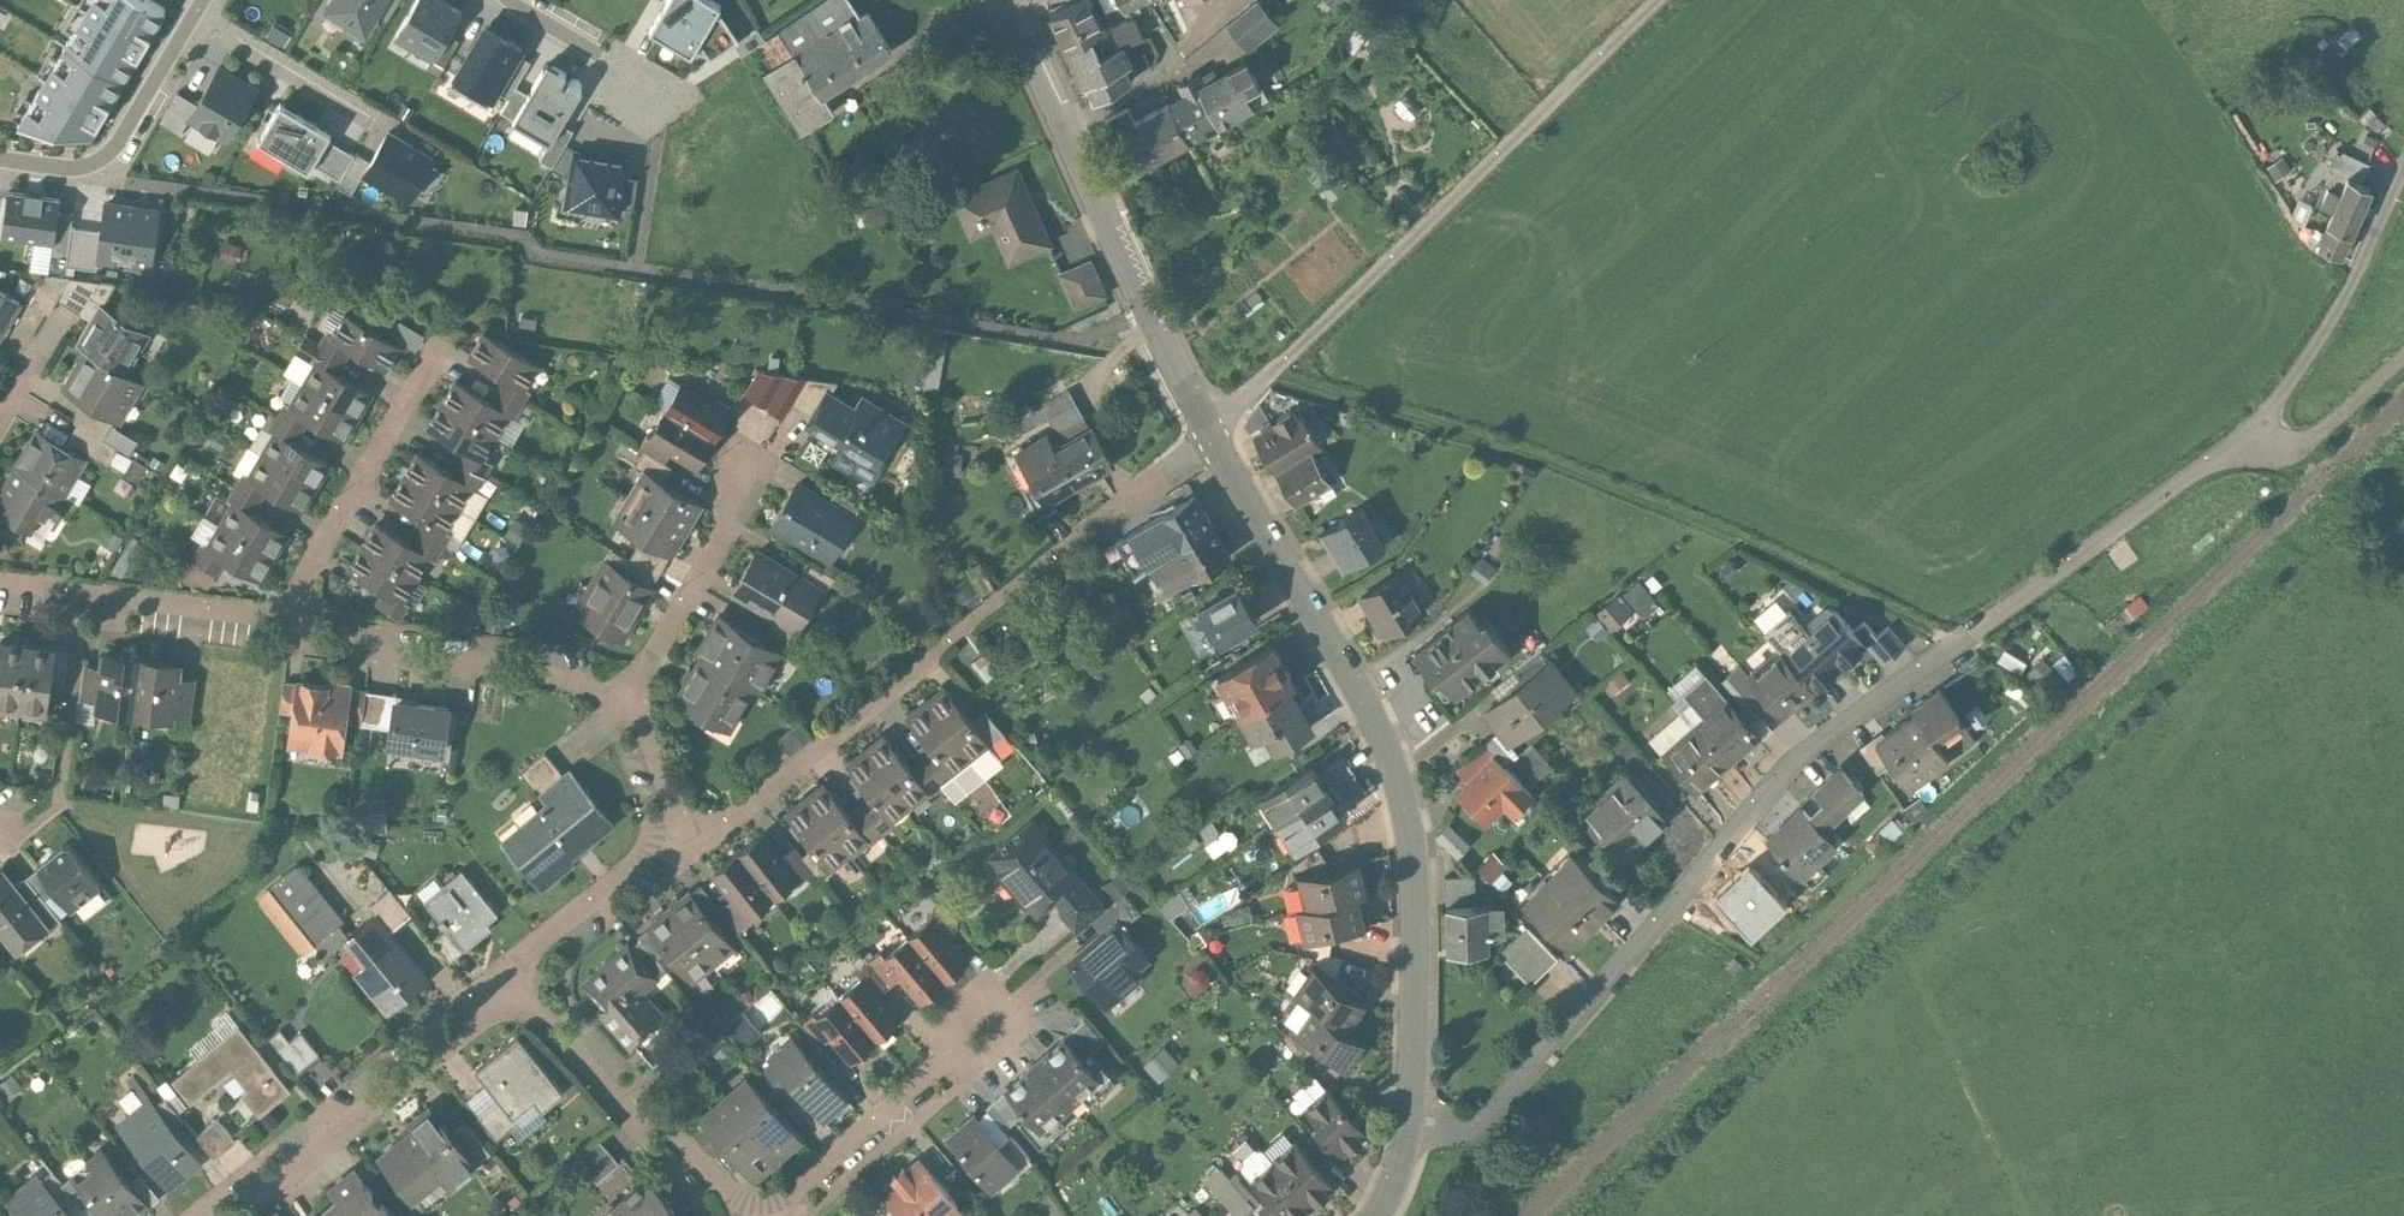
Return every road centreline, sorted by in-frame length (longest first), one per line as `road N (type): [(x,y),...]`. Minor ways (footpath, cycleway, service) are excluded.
road 1 (residential): [(1422,1129),(1462,1131),(1489,1112),(1566,1035),(1821,734),(2242,441),(2362,262),(2403,169)]
road 2 (tertiary): [(1218,424),(1406,784),(1426,1046),(1422,1129)]
road 3 (residential): [(1218,424),(722,831),(674,834)]
road 4 (residential): [(1658,0),(1218,424)]
road 5 (tertiary): [(1000,0),(1218,424)]
road 6 (residential): [(518,992),(289,1177),(230,1193),(199,1215)]
road 7 (residential): [(621,697),(276,620)]
road 8 (residential): [(746,1215),(692,1152),(635,1126),(518,992)]
road 9 (residential): [(276,620),(437,341)]
road 10 (residential): [(999,1025),(797,1193),(782,1215)]
road 11 (residential): [(0,156),(100,173),(199,15)]
road 12 (residential): [(276,620),(0,588)]
road 13 (residential): [(621,697),(724,536),(742,467)]
road 14 (residential): [(674,834),(529,955),(518,992)]
road 15 (residential): [(199,15),(379,117)]
road 16 (track): [(2242,441),(2282,448),(2329,425),(2403,356)]
road 17 (residential): [(641,271),(672,84)]
road 18 (residential): [(526,0),(672,84)]
road 19 (residential): [(674,834),(668,801),(621,697)]

